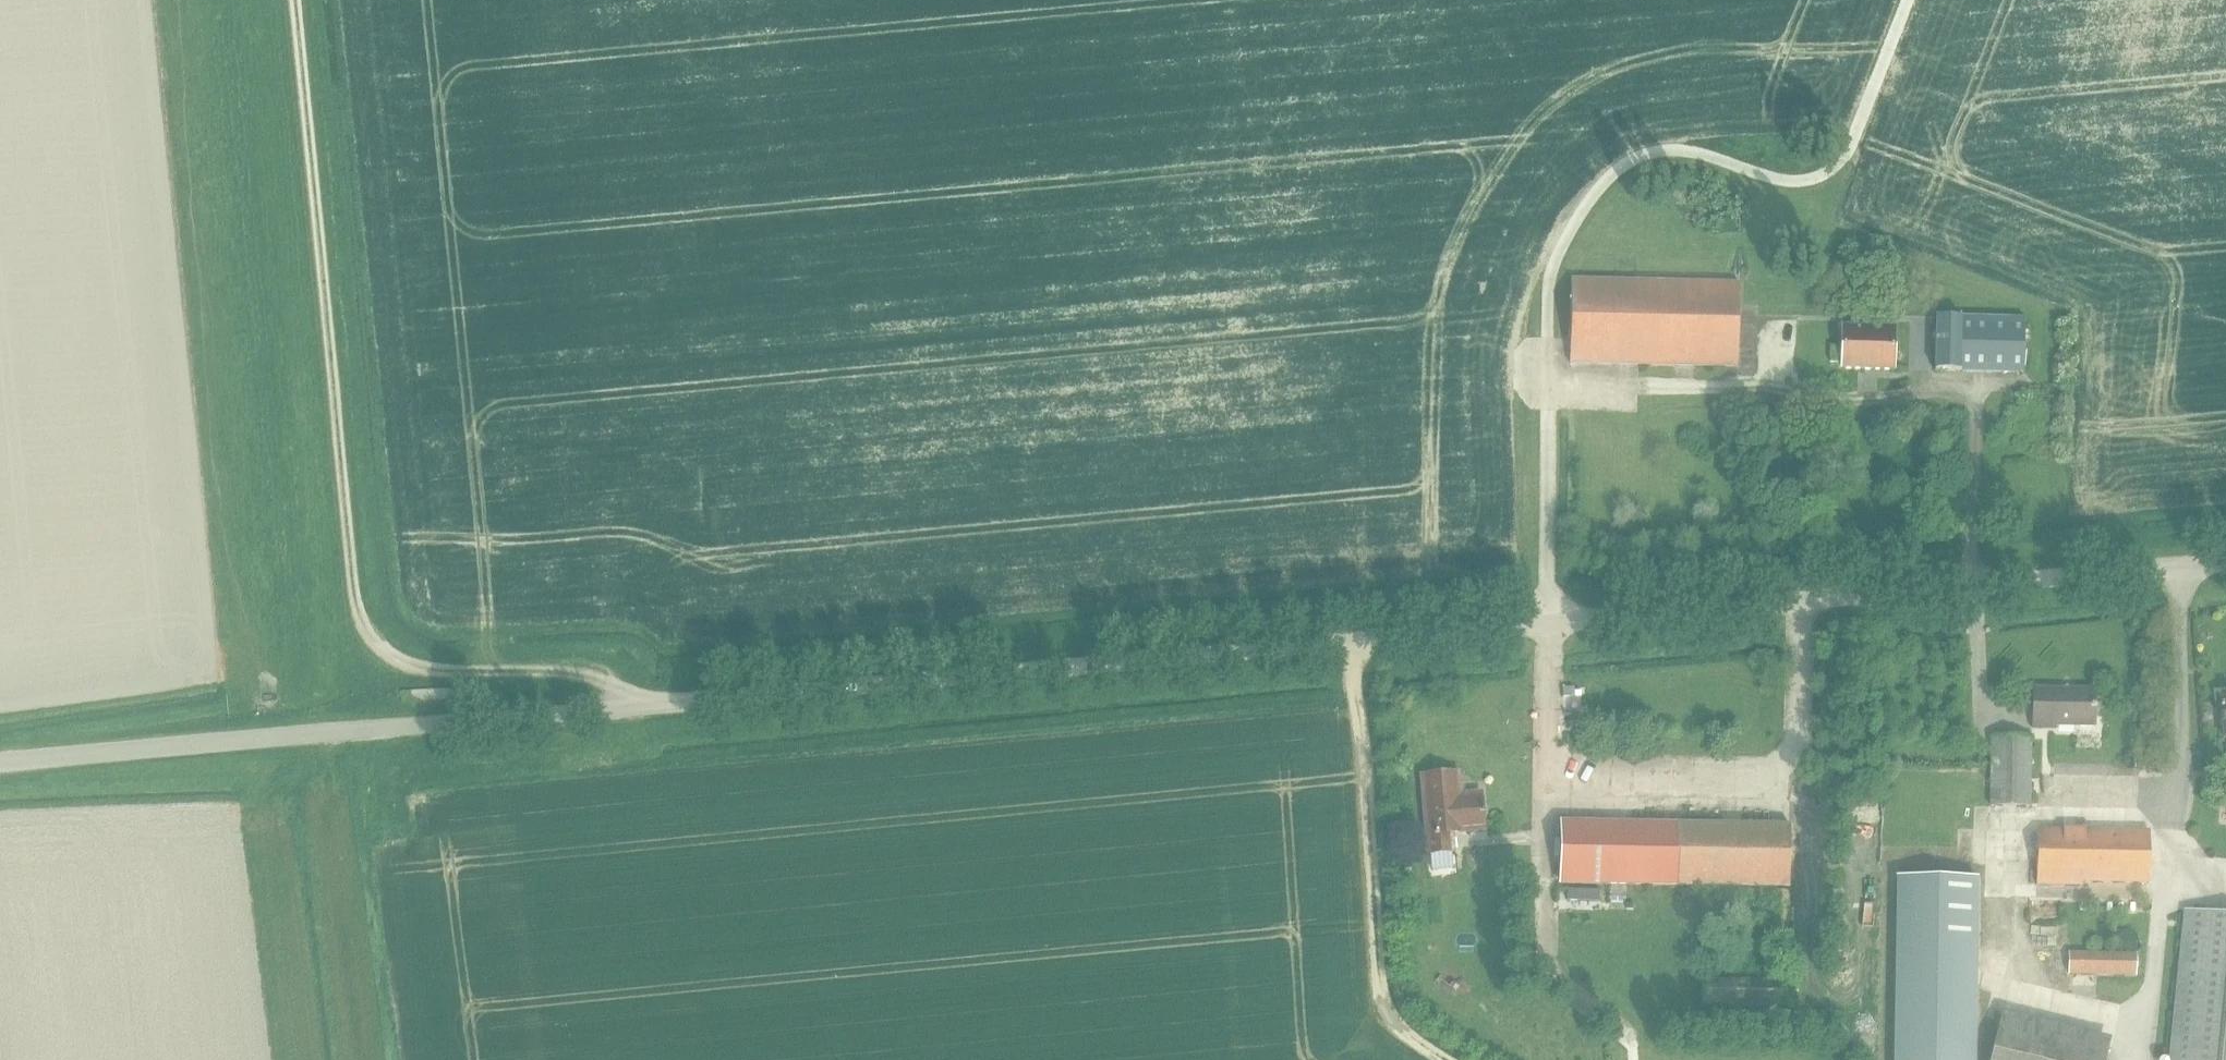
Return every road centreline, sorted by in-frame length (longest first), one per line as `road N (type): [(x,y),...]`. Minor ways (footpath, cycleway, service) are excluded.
road 1 (unclassified): [(629,711),(2225,562)]
road 2 (unclassified): [(629,711),(627,692),(589,677),(420,671),(375,648),(356,614),(292,0)]
road 3 (unclassified): [(0,766),(629,711)]
road 4 (track): [(1347,639),(1381,997),(1390,1017),(1448,1059)]

